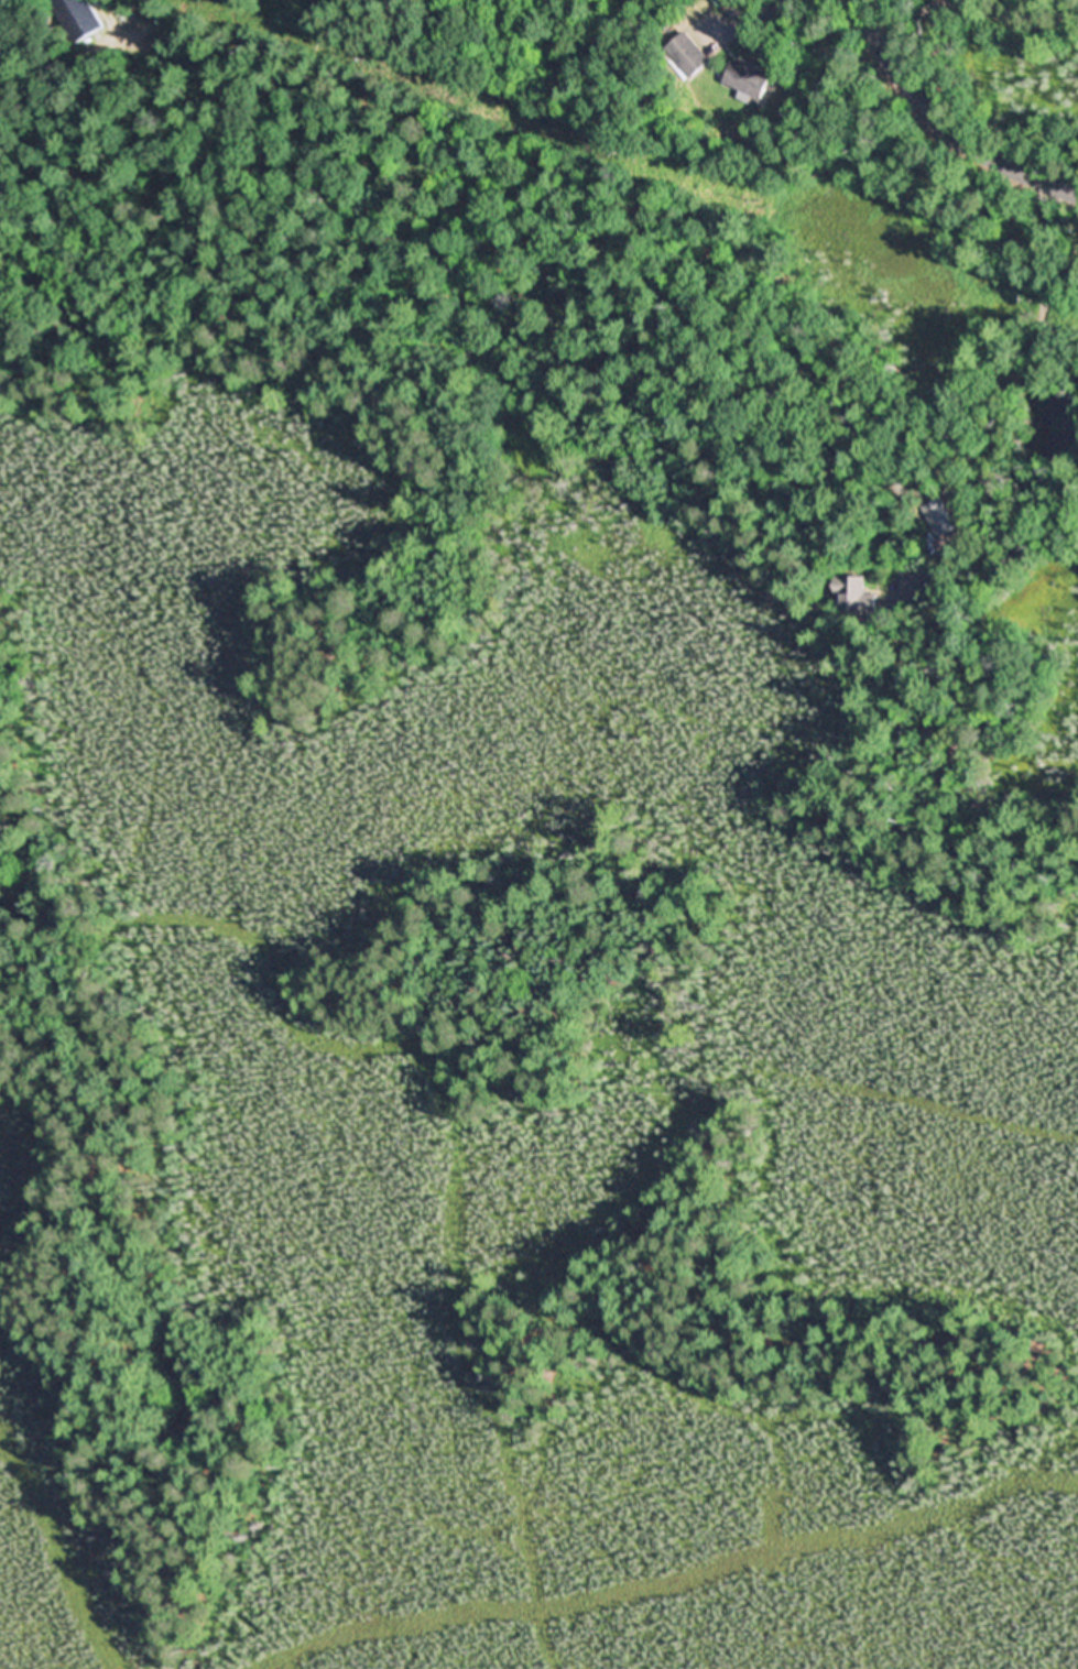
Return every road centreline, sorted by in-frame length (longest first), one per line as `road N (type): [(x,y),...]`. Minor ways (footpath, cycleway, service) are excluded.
road 1 (tertiary): [(858,0),(914,99),(944,128),(1003,165),(1077,191)]

